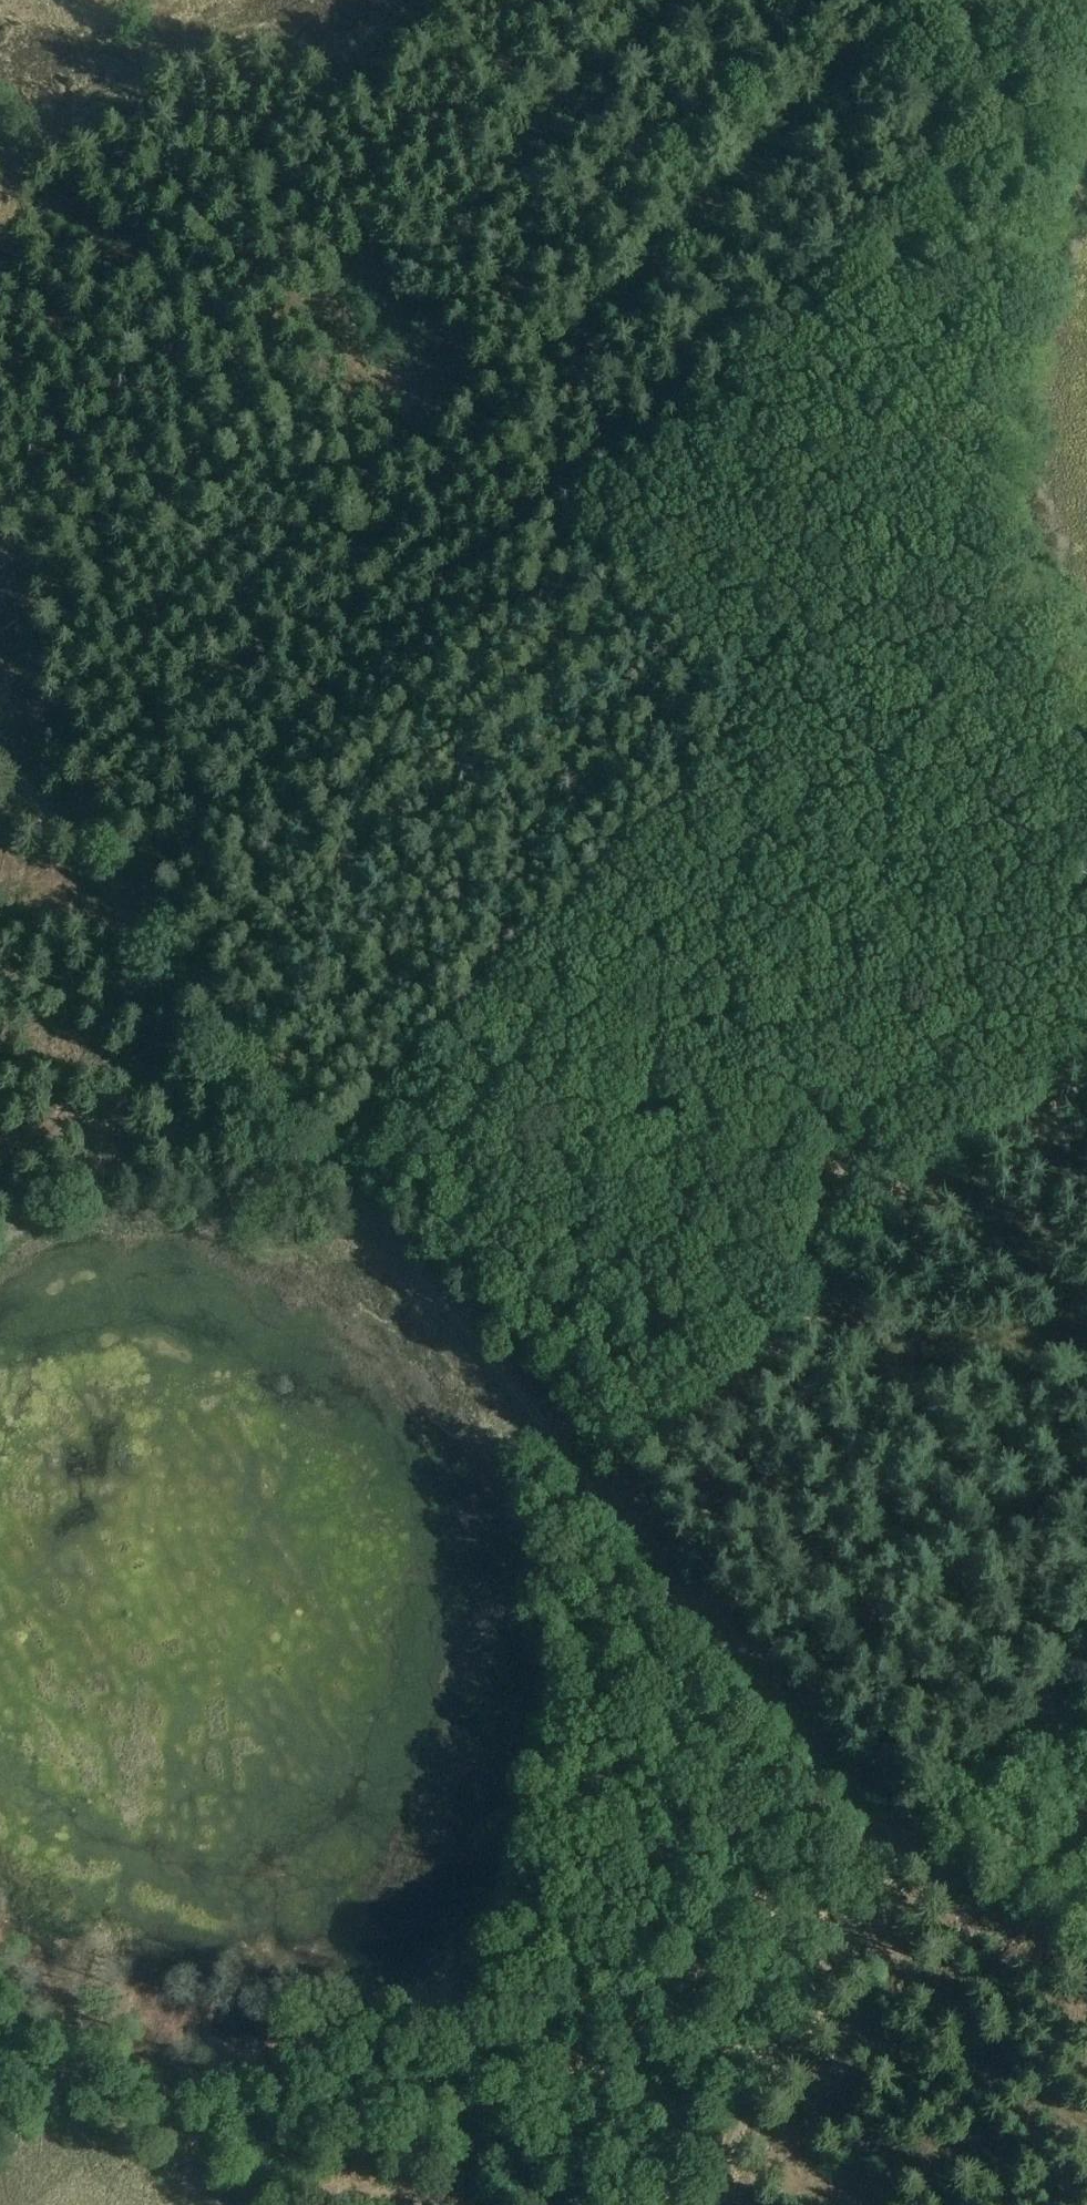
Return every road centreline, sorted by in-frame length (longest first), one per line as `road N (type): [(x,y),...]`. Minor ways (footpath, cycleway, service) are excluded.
road 1 (track): [(712,2204),(890,1890),(899,1859),(0,772)]
road 2 (track): [(1086,1666),(899,1859),(1086,1987)]

